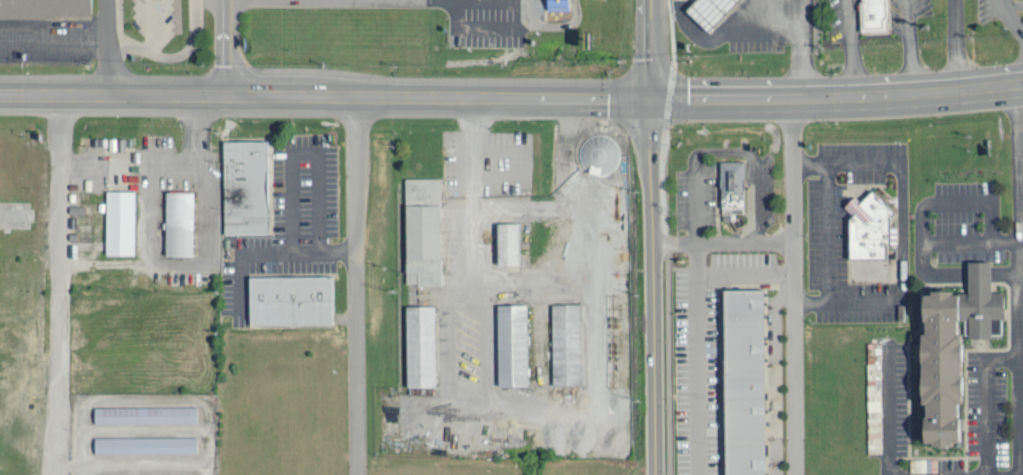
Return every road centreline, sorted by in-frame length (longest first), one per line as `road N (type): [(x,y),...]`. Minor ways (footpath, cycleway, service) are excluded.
road 1 (residential): [(653,474),(650,99)]
road 2 (primary): [(556,95),(201,96)]
road 3 (primary): [(757,99),(1022,86)]
road 4 (primary): [(201,96),(0,94)]

